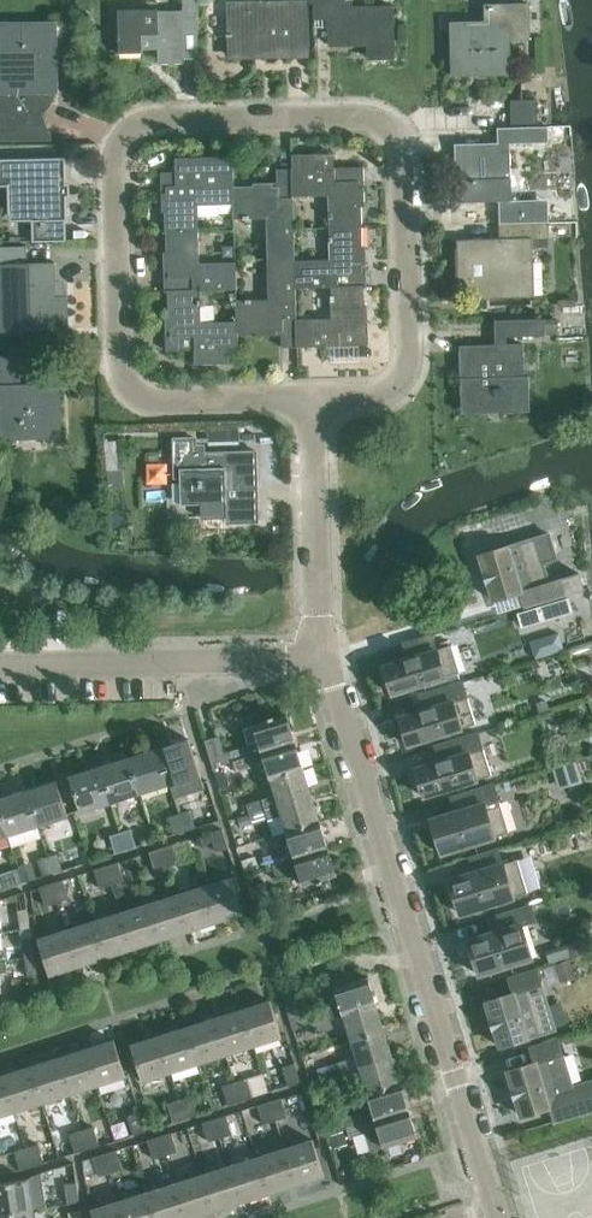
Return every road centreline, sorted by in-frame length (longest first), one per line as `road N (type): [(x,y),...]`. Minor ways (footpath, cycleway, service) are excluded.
road 1 (residential): [(316,400),(160,402),(128,378),(115,142),(141,120),(378,120)]
road 2 (residential): [(503,1217),(324,661)]
road 3 (residential): [(378,120),(401,137),(408,372),(381,399),(316,400)]
road 4 (residential): [(0,669),(324,661)]
road 5 (residential): [(324,661),(316,400)]

